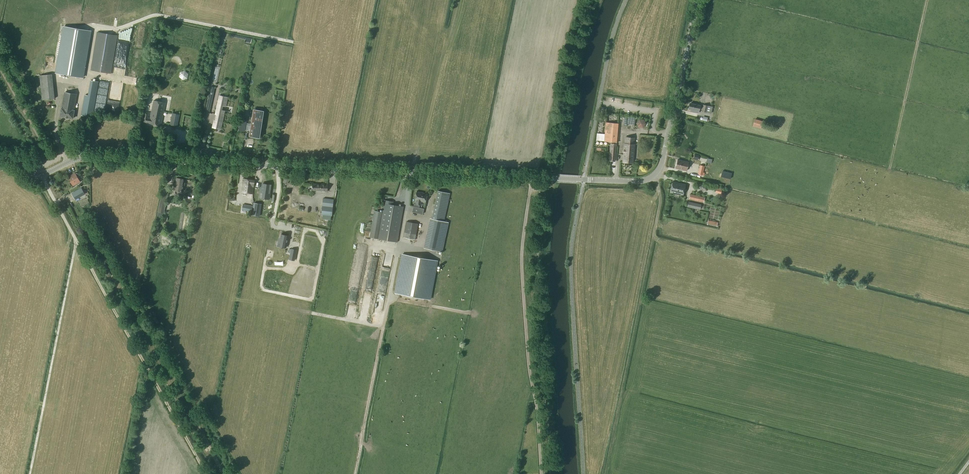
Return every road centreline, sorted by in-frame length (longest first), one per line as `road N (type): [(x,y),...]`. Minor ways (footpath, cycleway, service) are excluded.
road 1 (unclassified): [(532,177),(89,158),(41,175)]
road 2 (track): [(353,473),(410,172)]
road 3 (unclassified): [(698,0),(652,179),(532,177)]
road 4 (unclassified): [(540,473),(523,290),(532,177)]
road 5 (track): [(206,473),(76,239)]
road 6 (track): [(29,473),(76,239)]
road 7 (track): [(95,27),(118,29),(161,16),(295,43)]

